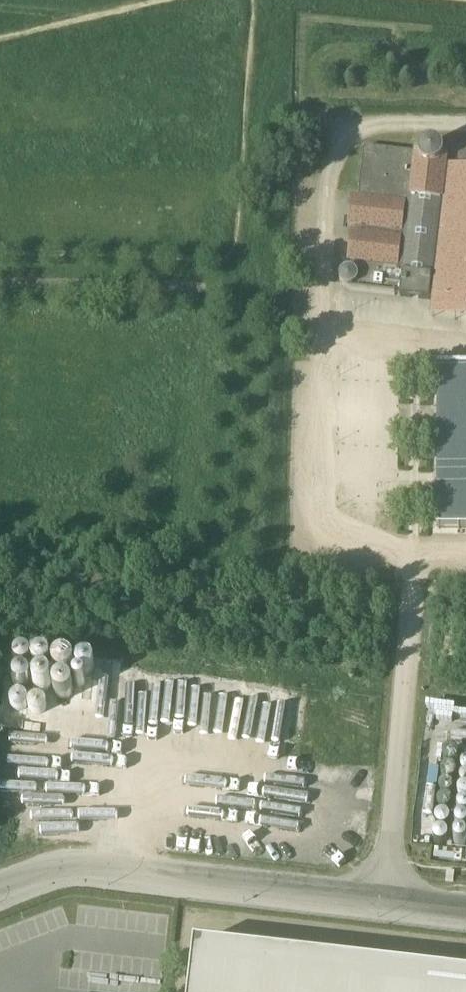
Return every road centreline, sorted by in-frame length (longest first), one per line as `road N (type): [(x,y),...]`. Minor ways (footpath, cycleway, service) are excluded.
road 1 (unclassified): [(465,910),(84,865),(57,866),(0,888)]

